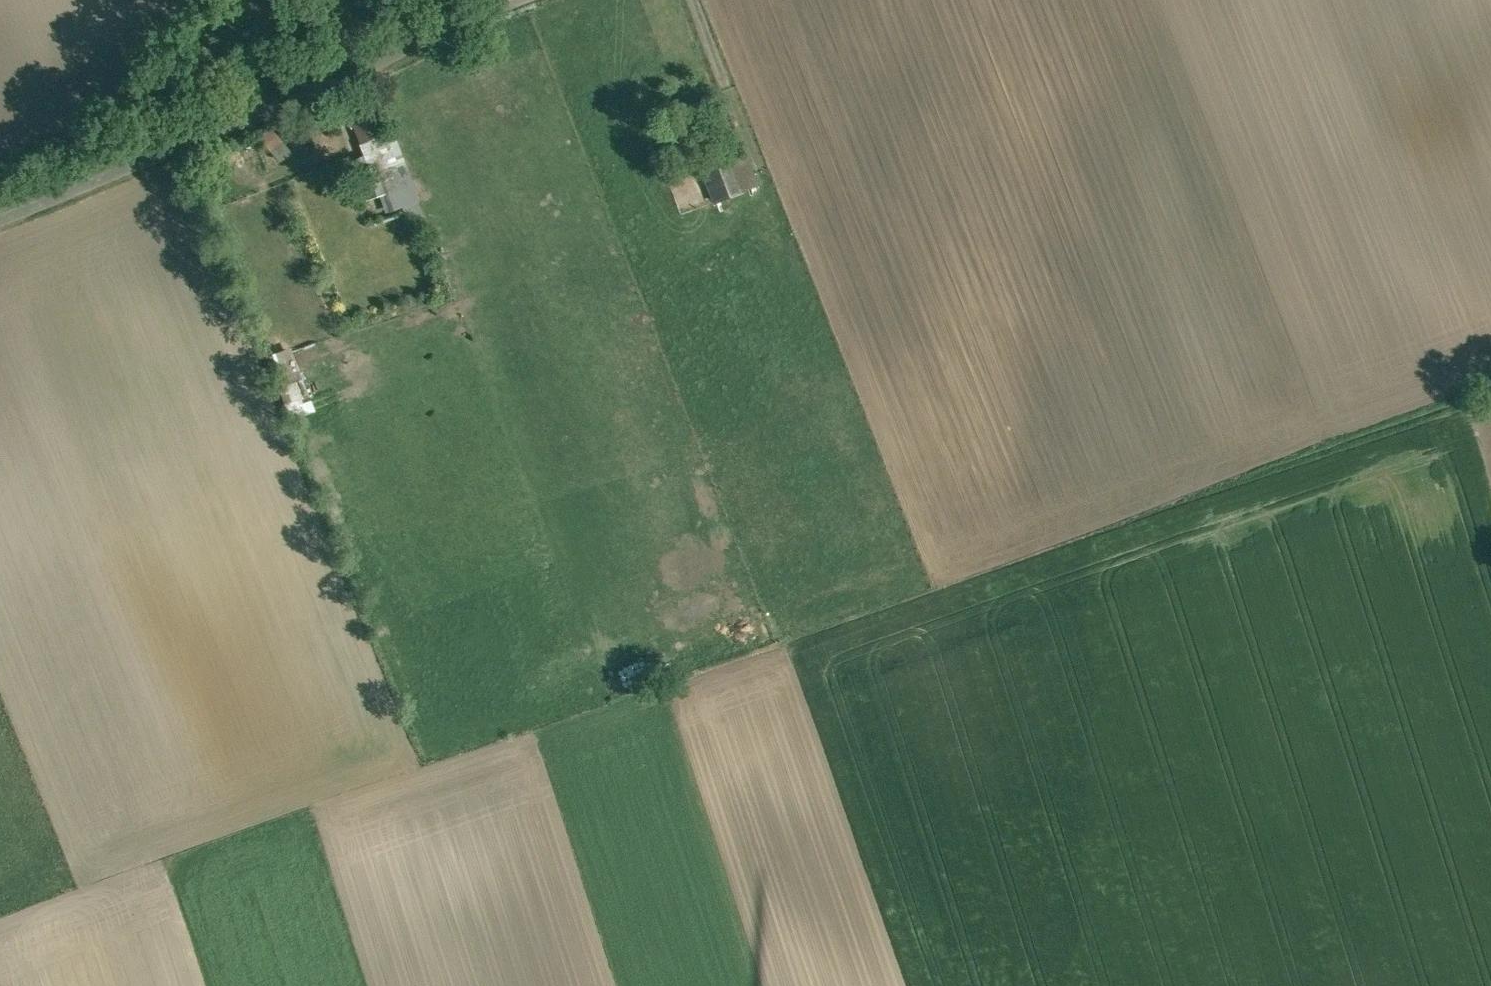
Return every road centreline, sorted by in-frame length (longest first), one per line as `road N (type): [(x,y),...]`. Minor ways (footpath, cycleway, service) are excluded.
road 1 (unclassified): [(0,212),(532,0)]

